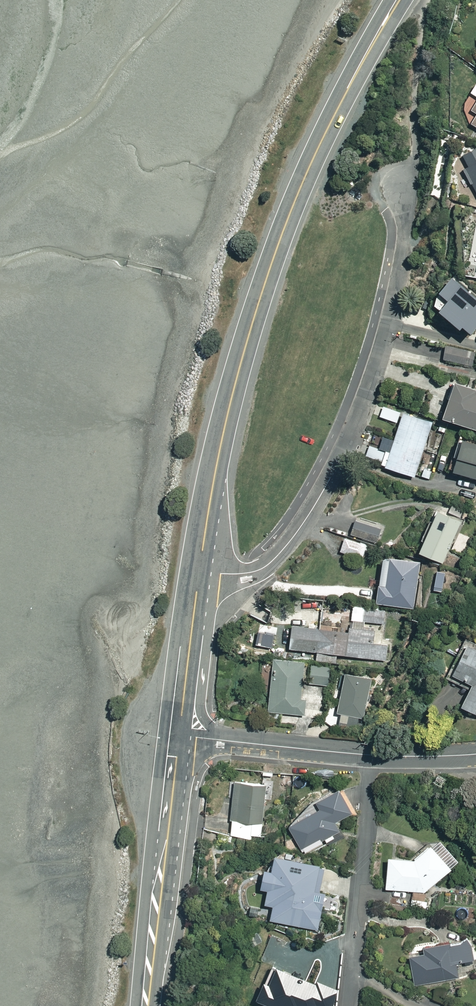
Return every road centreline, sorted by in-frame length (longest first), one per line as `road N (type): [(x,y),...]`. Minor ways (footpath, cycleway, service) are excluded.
road 1 (trunk): [(200,571),(226,423),(273,258),(318,148),(399,0)]
road 2 (residential): [(405,183),(403,259),(389,324),(328,483),(268,564),(246,573),(200,571)]
road 3 (residential): [(475,754),(369,754),(180,736)]
road 4 (trunk): [(146,1005),(180,736)]
road 5 (trunk): [(180,736),(200,571)]

